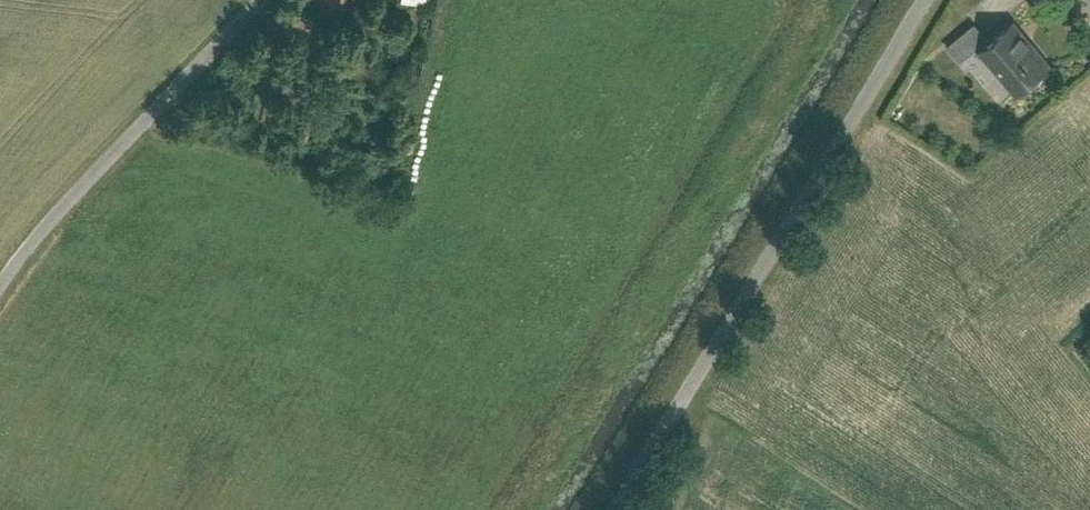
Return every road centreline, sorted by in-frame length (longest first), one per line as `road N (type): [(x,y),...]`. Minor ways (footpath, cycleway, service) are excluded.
road 1 (residential): [(925,0),(616,509)]
road 2 (residential): [(264,0),(48,222),(0,285)]

